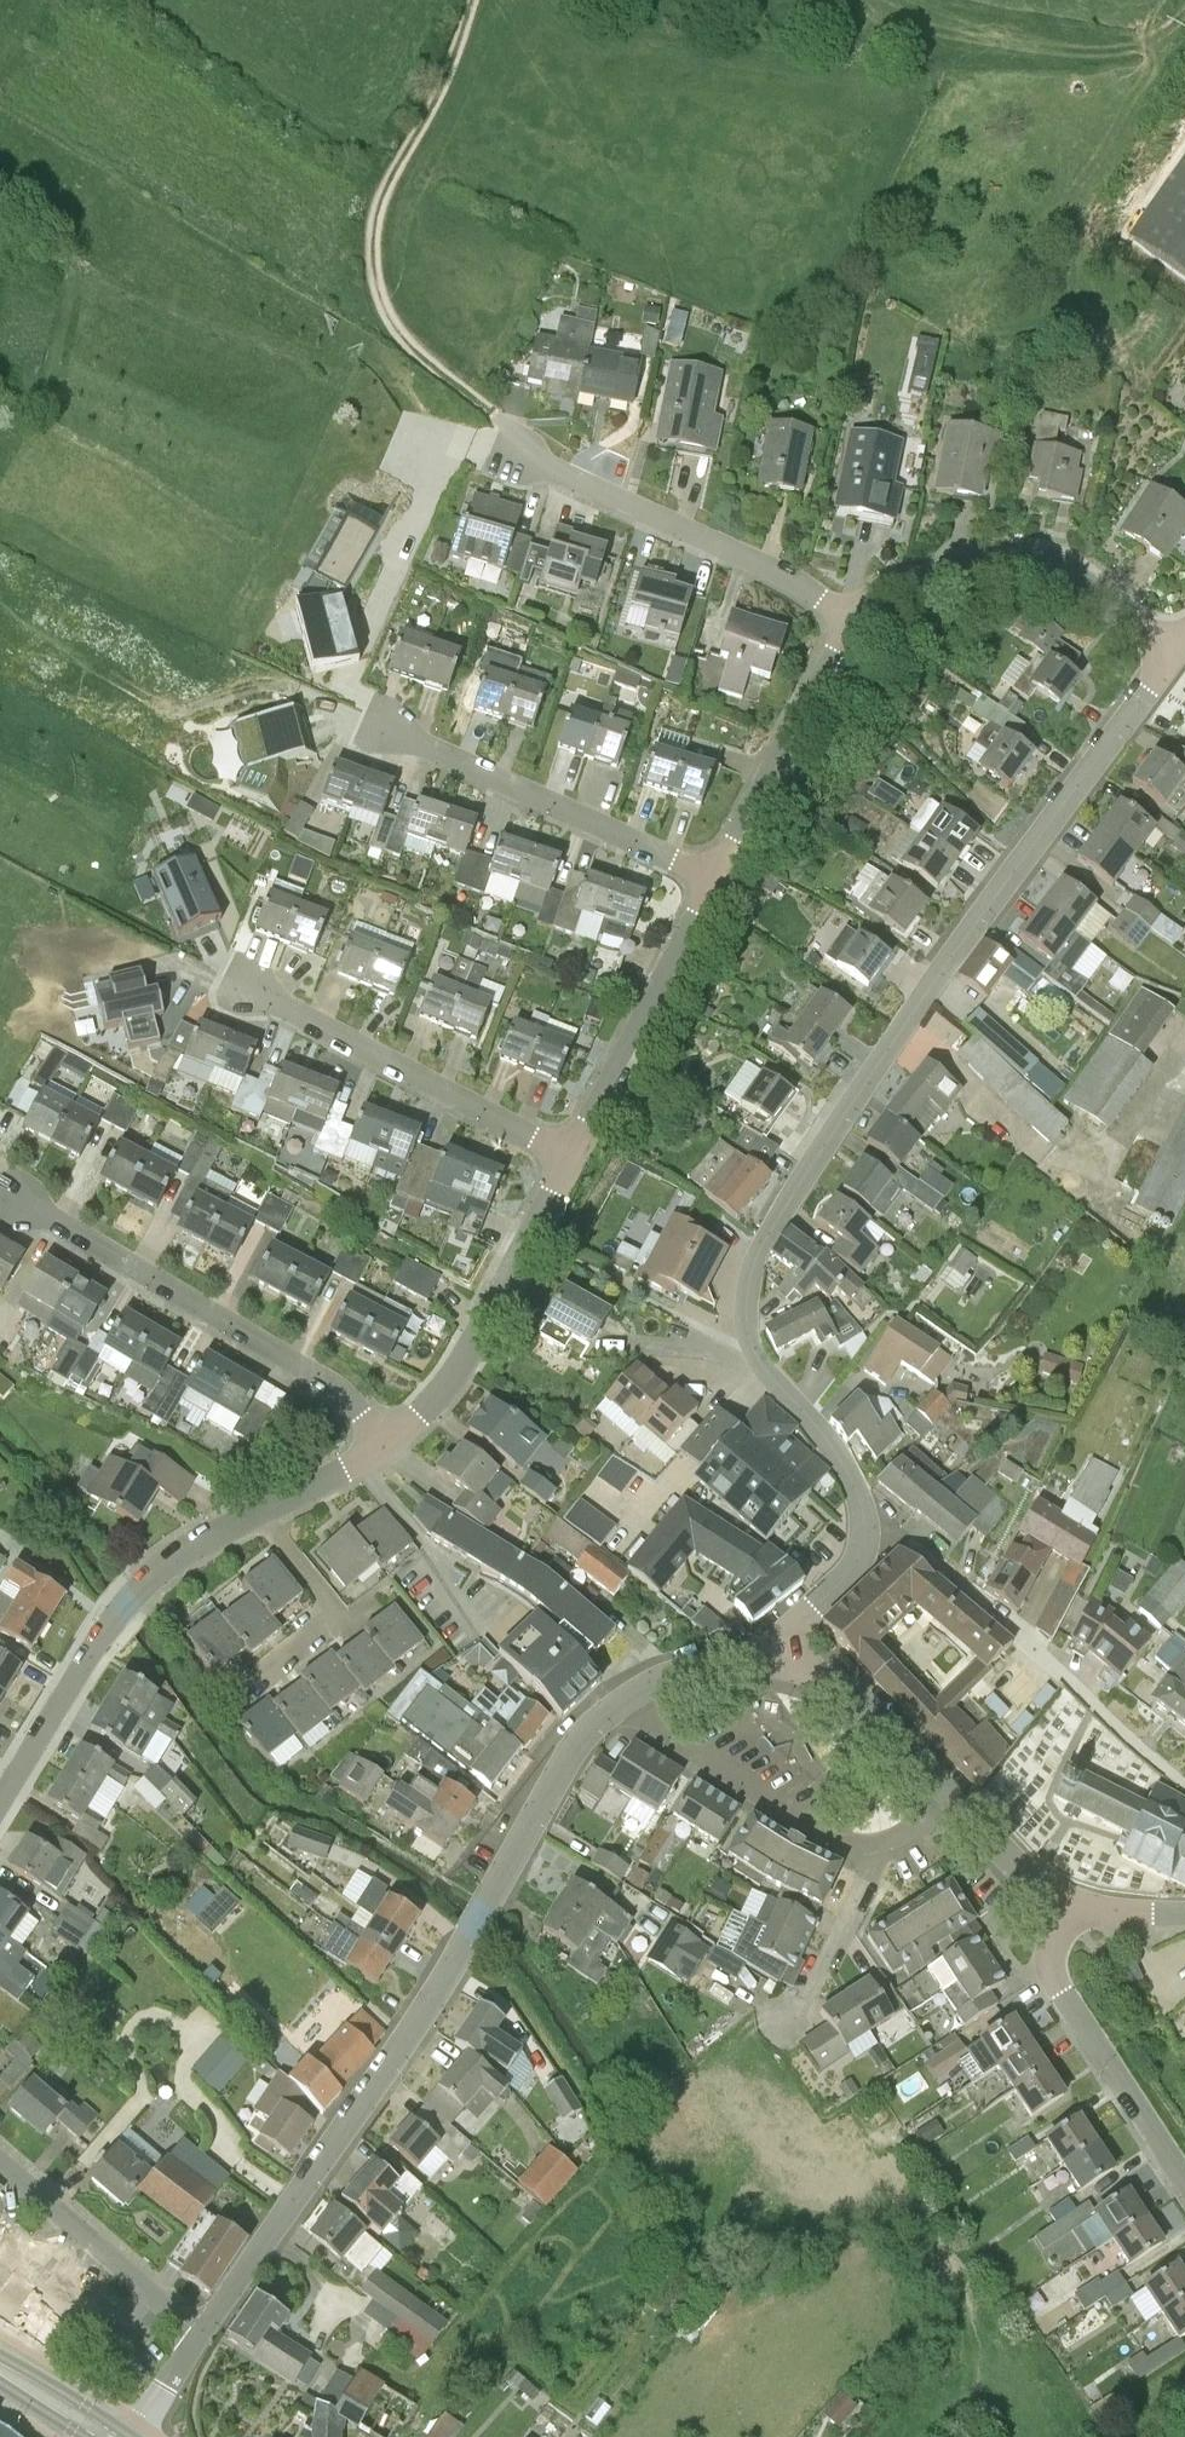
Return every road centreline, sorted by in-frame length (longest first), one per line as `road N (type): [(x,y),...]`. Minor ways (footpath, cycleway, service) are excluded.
road 1 (residential): [(861,1506),(836,1453),(754,1352),(746,1320),(755,1260),(887,1050),(1175,654)]
road 2 (residential): [(199,2336),(445,1979),(556,1777),(622,1700)]
road 3 (track): [(504,423),(404,340),(388,318),(374,264),(385,194),(437,93),(471,0)]
road 4 (residential): [(384,1443),(327,1382),(0,1186)]
road 5 (residential): [(1184,1786),(861,1506)]
road 6 (residential): [(856,623),(777,571),(521,455),(504,423)]
road 7 (residential): [(0,1803),(131,1600),(183,1553),(265,1510)]
road 8 (residential): [(856,623),(892,588),(1023,557),(1078,578),(1175,654)]
road 9 (residential): [(719,879),(385,728)]
road 10 (residential): [(572,1158),(248,988)]
road 11 (residential): [(384,1443),(459,1369),(572,1158)]
road 12 (unclassified): [(1184,2182),(1050,1975),(1071,1902)]
road 13 (residential): [(572,1158),(719,879)]
road 14 (residential): [(622,1700),(816,1830),(872,1845)]
road 15 (residential): [(719,879),(856,623)]
road 16 (residential): [(199,2336),(0,2163)]
road 17 (residential): [(265,1510),(326,1603),(328,1618),(241,1701)]
road 18 (residential): [(777,1664),(859,1701),(948,1797)]
road 19 (residential): [(781,2024),(832,1955),(868,1881),(872,1845)]
road 20 (residential): [(777,1664),(795,1629),(853,1569),(864,1545),(861,1506)]
road 21 (residential): [(1071,1902),(1022,1874),(948,1797)]
road 22 (residential): [(622,1700),(709,1665),(777,1664)]
road 23 (primary): [(132,2436),(0,2355)]
road 24 (residential): [(265,1510),(384,1443)]
road 25 (residential): [(132,2436),(199,2336)]

